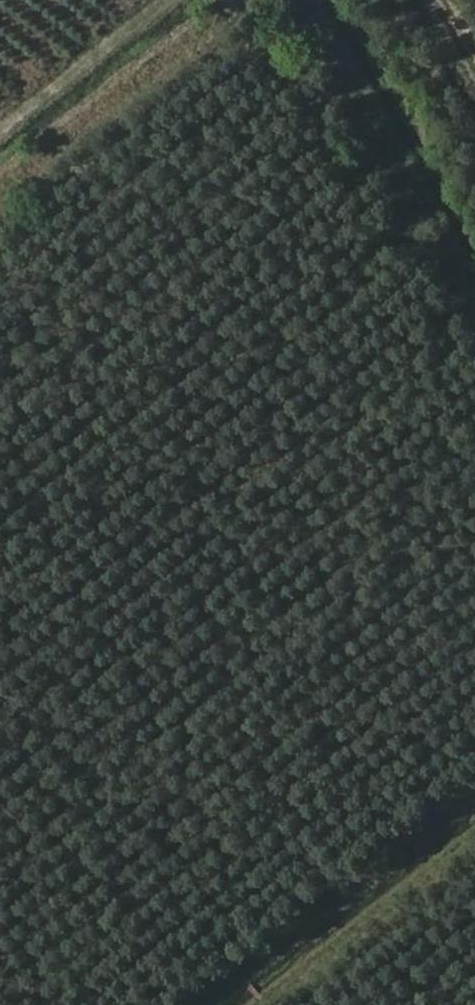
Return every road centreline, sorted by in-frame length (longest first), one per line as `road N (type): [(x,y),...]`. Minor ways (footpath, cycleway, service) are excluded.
road 1 (track): [(190,1004),(474,781)]
road 2 (track): [(474,257),(322,0)]
road 3 (track): [(165,0),(0,127)]

